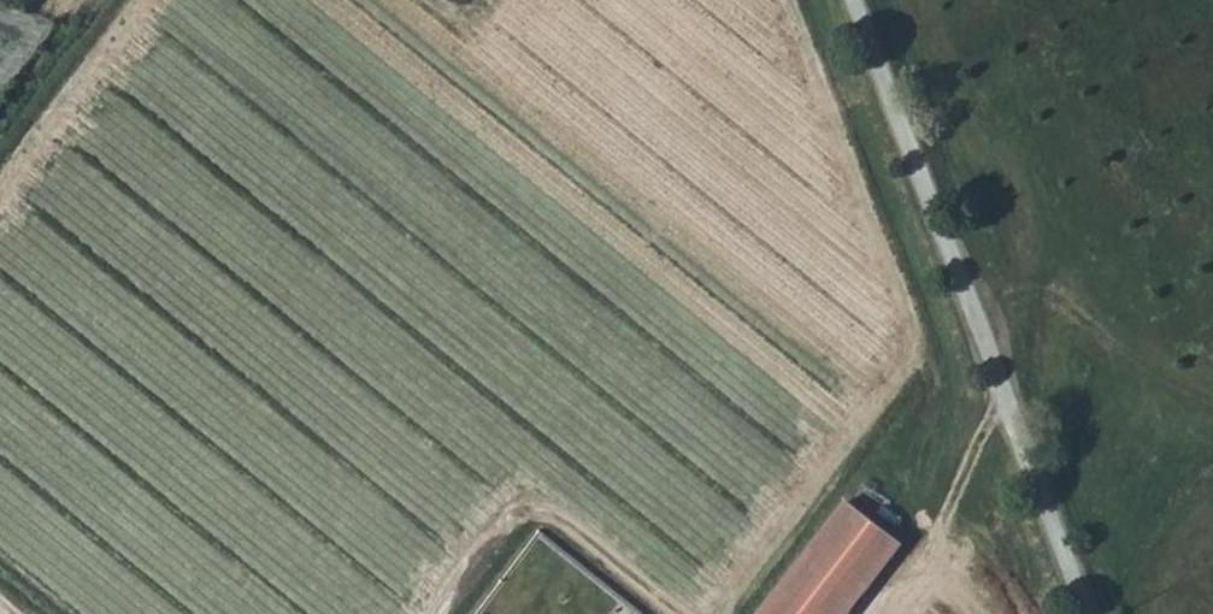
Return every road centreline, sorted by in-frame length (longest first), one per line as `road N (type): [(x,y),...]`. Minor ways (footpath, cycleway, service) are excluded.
road 1 (track): [(1212,400),(1191,396),(1048,289),(967,301)]

